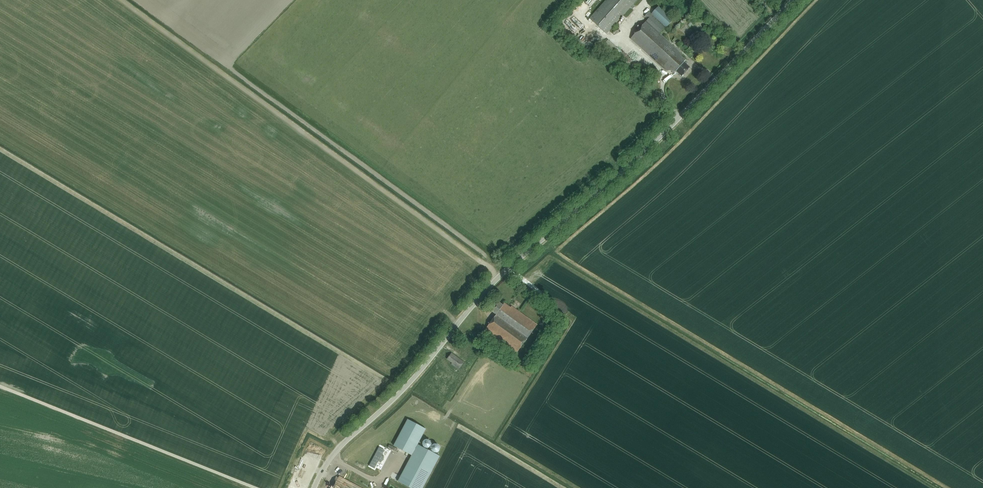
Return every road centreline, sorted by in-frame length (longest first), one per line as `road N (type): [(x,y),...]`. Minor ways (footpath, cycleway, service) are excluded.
road 1 (tertiary): [(313,487),(331,457),(398,395),(497,277),(671,125),(793,0)]
road 2 (track): [(0,388),(251,487)]

